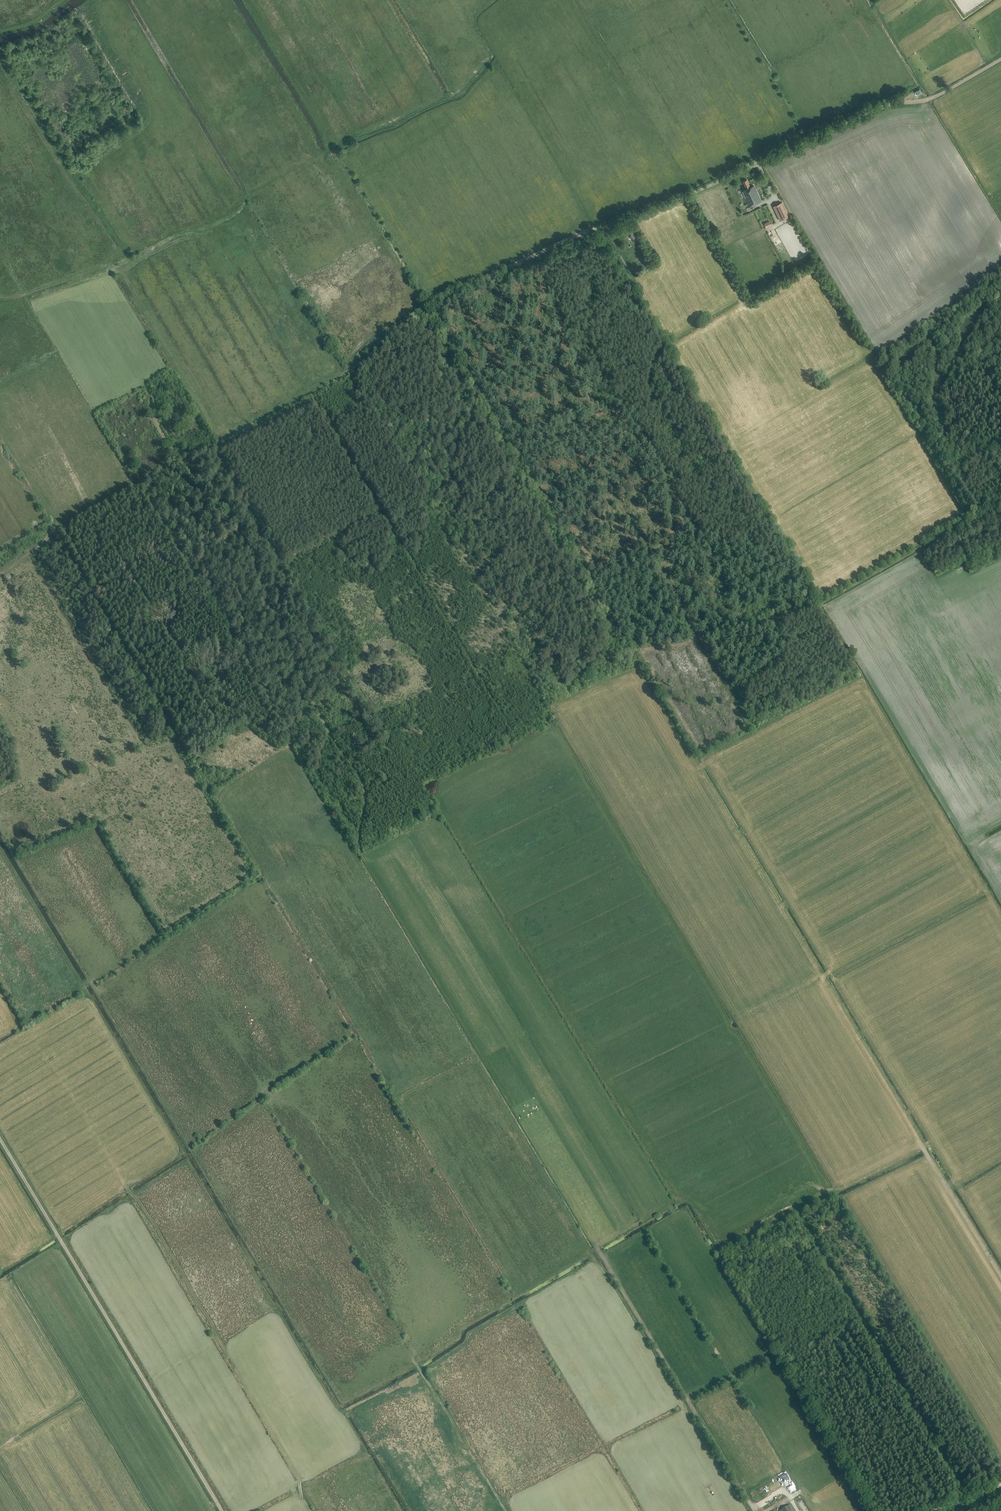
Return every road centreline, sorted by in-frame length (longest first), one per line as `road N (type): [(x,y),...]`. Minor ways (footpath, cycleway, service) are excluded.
road 1 (track): [(1000,1275),(721,809)]
road 2 (track): [(142,389),(174,454),(231,519),(317,714),(362,781),(360,851)]
road 3 (track): [(75,534),(118,559),(188,676),(285,738),(360,851)]
road 4 (track): [(219,1510),(0,1142)]
road 5 (track): [(1000,58),(933,98),(891,104),(630,218)]
road 6 (track): [(968,1497),(796,1211)]

